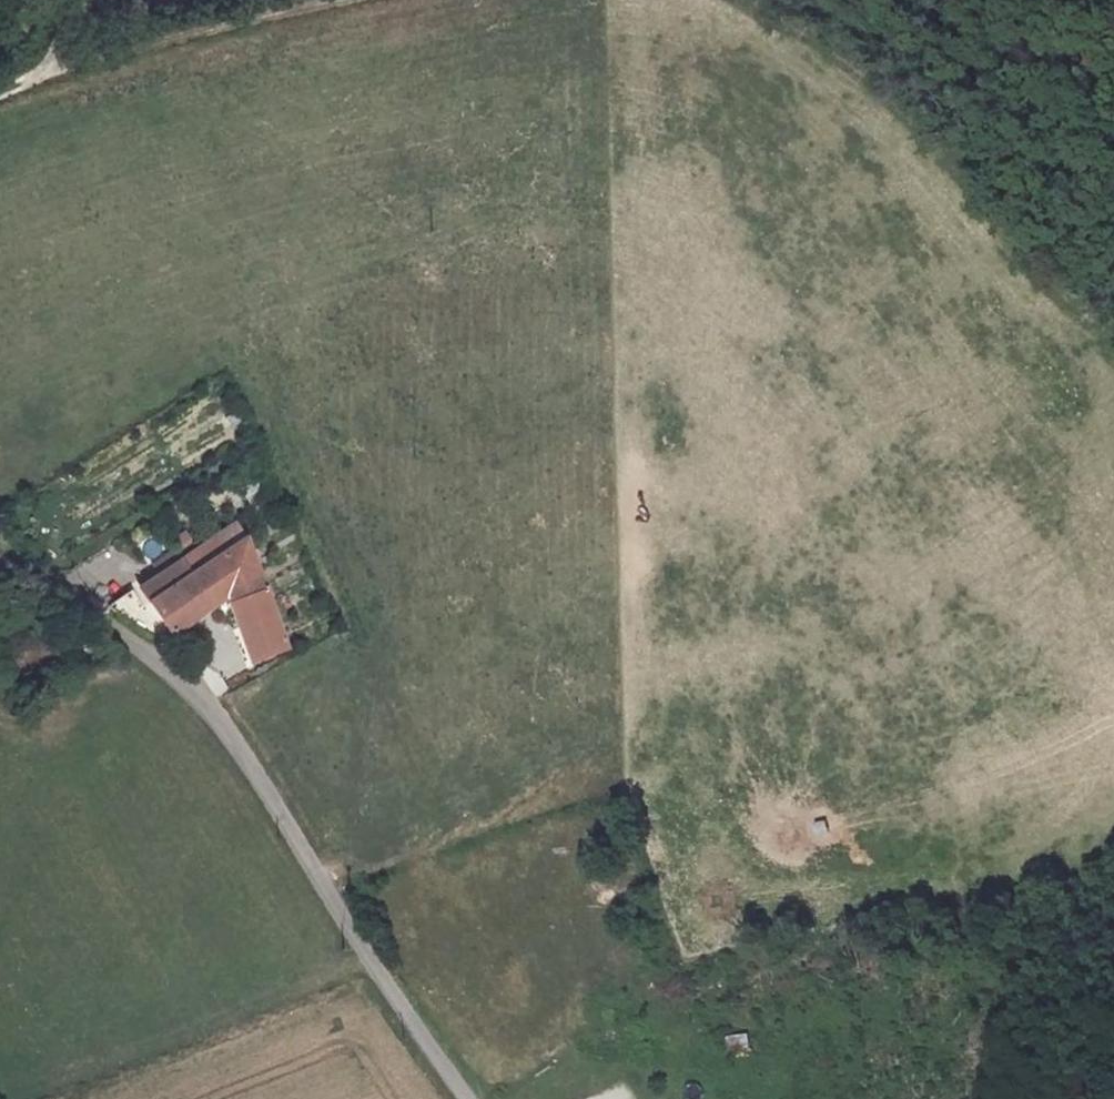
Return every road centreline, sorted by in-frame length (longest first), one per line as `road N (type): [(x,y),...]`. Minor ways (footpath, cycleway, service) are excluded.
road 1 (unclassified): [(0,561),(162,662),(213,712),(467,1098)]
road 2 (track): [(344,0),(32,81)]

